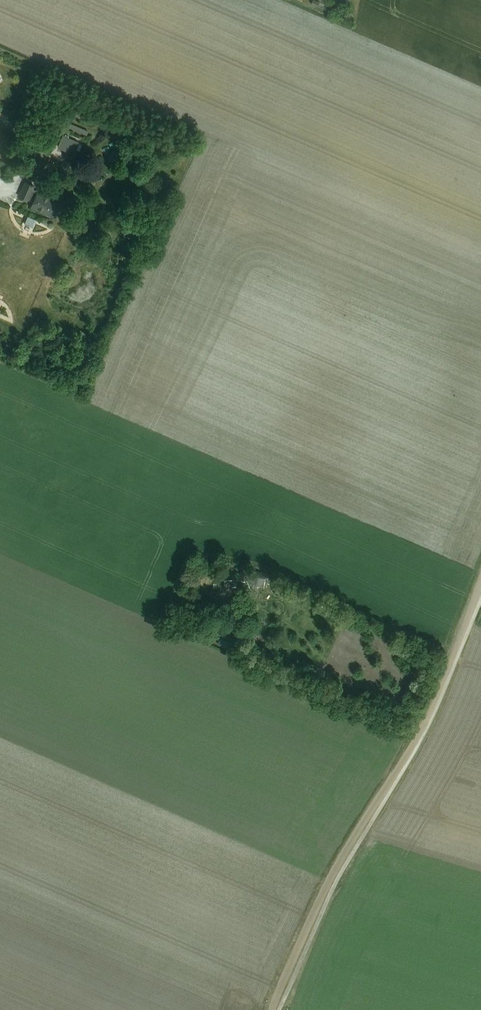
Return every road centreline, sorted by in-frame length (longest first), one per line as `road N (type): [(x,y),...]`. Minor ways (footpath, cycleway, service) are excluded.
road 1 (track): [(480,583),(420,731),(331,874),(273,1009)]

